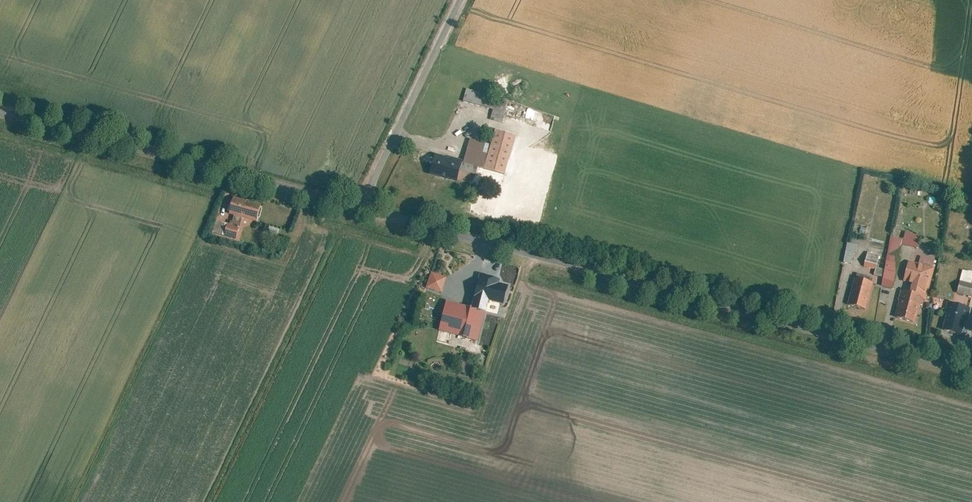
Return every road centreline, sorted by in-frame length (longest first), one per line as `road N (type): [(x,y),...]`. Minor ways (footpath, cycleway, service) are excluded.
road 1 (unclassified): [(361,213),(971,374)]
road 2 (unclassified): [(0,116),(361,213)]
road 3 (unclassified): [(464,0),(361,213)]

